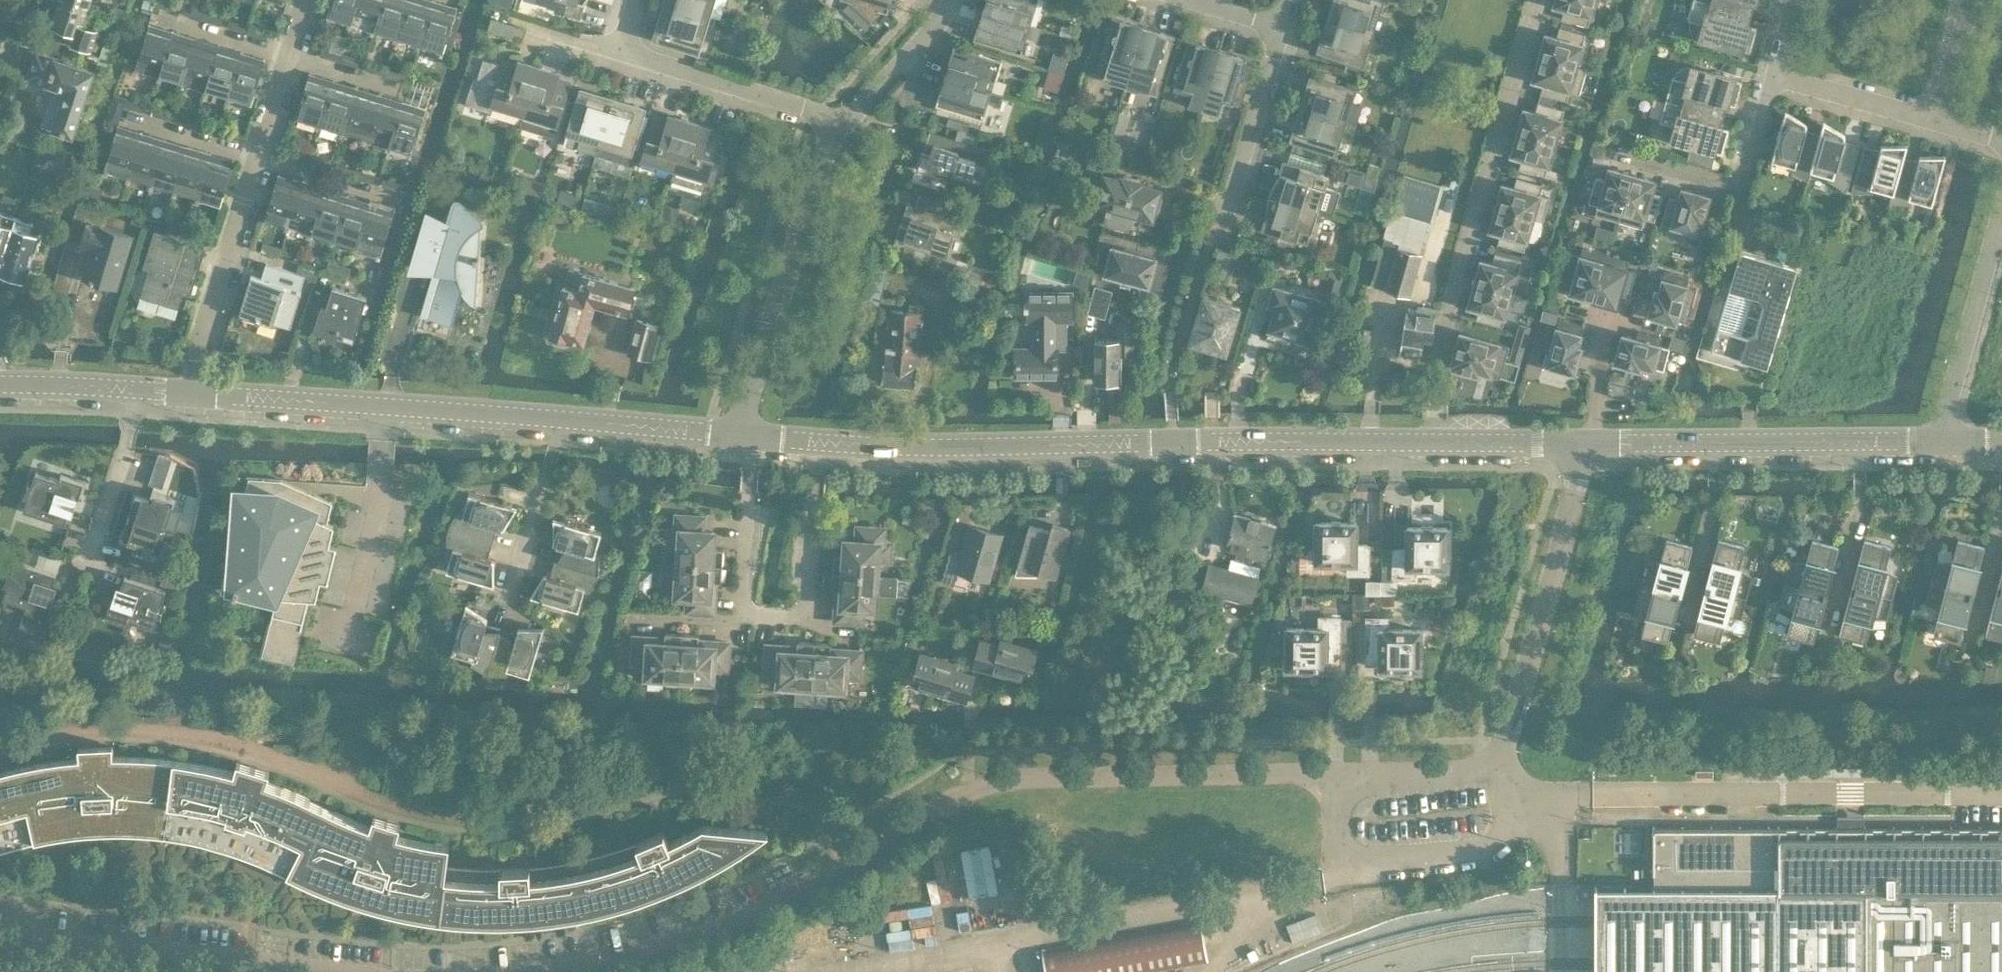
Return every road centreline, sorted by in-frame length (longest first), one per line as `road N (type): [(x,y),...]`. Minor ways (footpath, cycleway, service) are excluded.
road 1 (unclassified): [(539,971),(634,954),(730,922),(987,785),(1475,779),(1496,771),(1506,759),(1587,442)]
road 2 (unclassified): [(820,441),(1438,439)]
road 3 (residential): [(1438,439),(1451,306),(1538,0)]
road 4 (unclassified): [(196,392),(559,417)]
road 5 (unclassified): [(0,934),(333,971)]
road 6 (residential): [(740,435),(823,148),(841,124)]
road 7 (residential): [(731,619),(799,617),(806,609),(820,441)]
road 8 (residential): [(196,392),(201,338),(258,157)]
road 9 (residential): [(841,124),(617,51)]
road 10 (residential): [(1941,441),(2001,224)]
road 11 (residential): [(1680,639),(1713,512),(1716,441)]
road 12 (residential): [(1228,219),(1285,27)]
road 13 (residential): [(506,610),(559,417)]
road 14 (residential): [(1827,632),(1855,528),(1861,440)]
road 15 (residential): [(731,619),(753,436)]
road 16 (unclassified): [(559,417),(740,435)]
road 17 (residential): [(90,558),(139,388)]
road 18 (residential): [(1935,120),(1772,75)]
road 19 (residential): [(841,124),(955,0)]
road 20 (unclassified): [(1438,439),(1587,442)]
road 21 (residential): [(258,157),(397,201)]
road 22 (unclassified): [(1716,441),(1861,440)]
road 23 (residential): [(289,55),(425,97)]
road 24 (unclassified): [(0,383),(139,388)]
road 25 (residential): [(156,16),(289,55)]
road 26 (residential): [(130,116),(258,157)]
road 27 (unclassified): [(1587,442),(1716,441)]
road 28 (residential): [(1935,120),(1970,0)]

